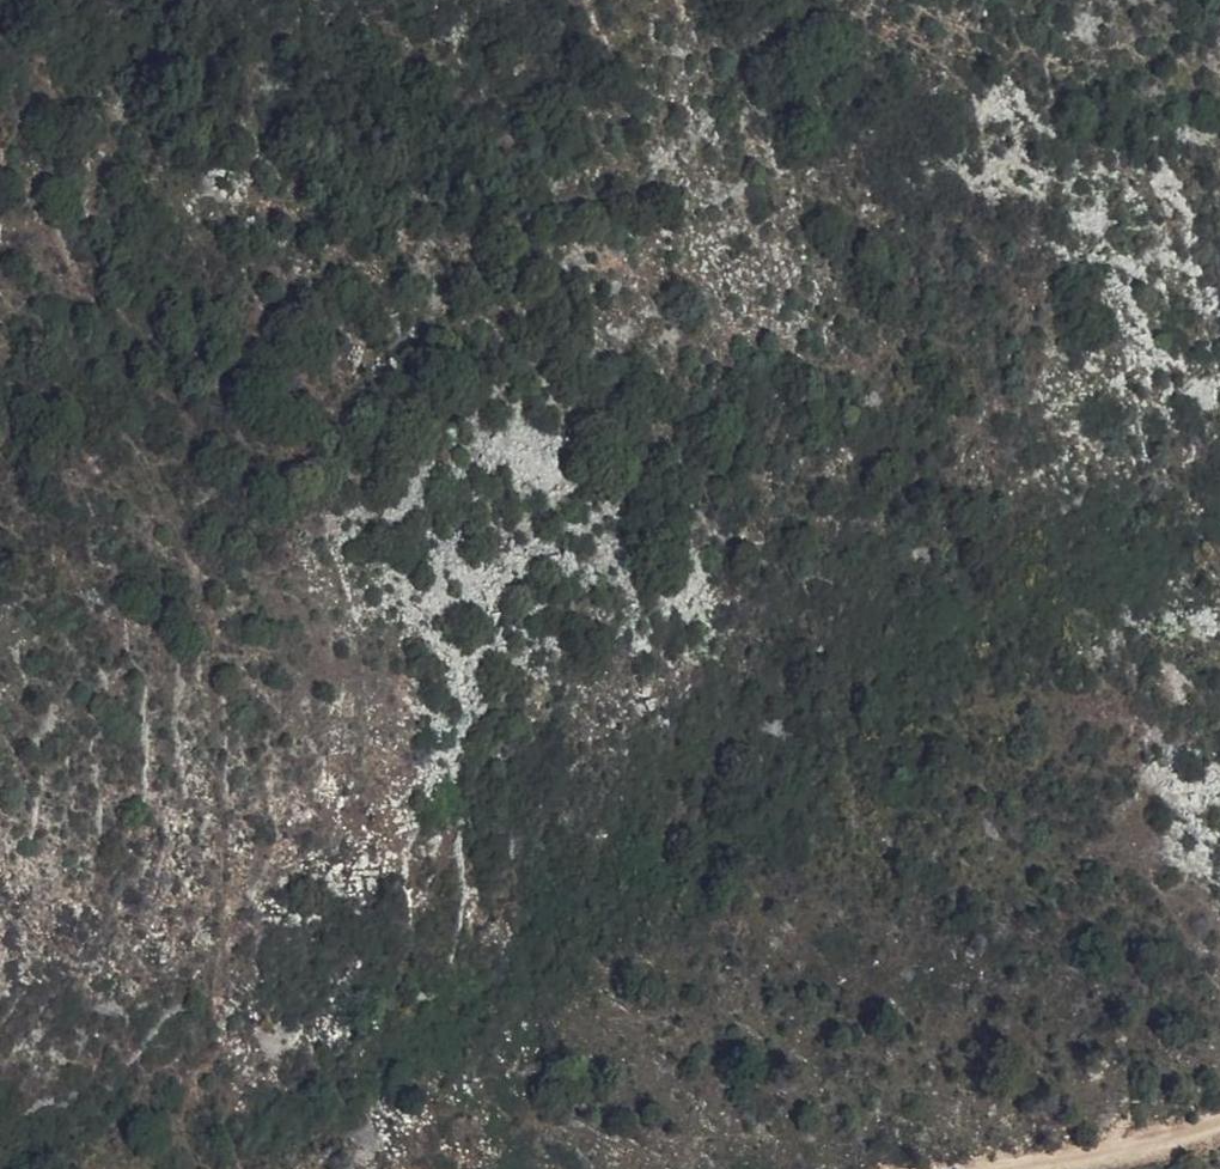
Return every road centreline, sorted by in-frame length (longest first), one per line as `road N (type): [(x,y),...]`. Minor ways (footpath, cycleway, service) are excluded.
road 1 (track): [(1219,1131),(1002,1168)]

